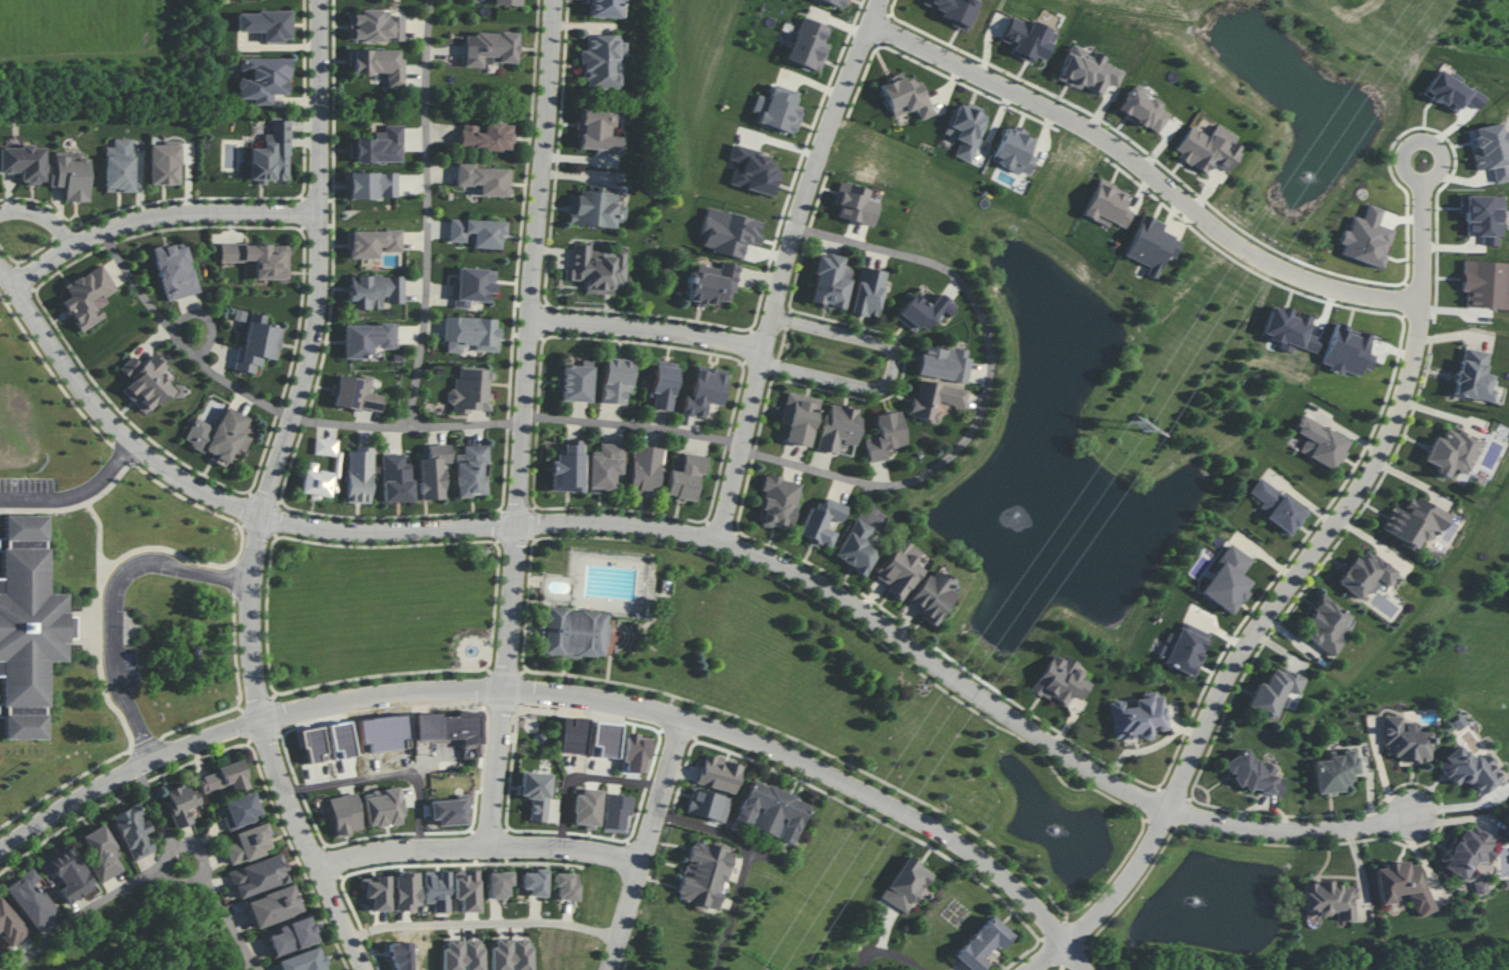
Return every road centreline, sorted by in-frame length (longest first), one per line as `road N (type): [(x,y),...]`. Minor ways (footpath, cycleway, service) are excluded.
road 1 (residential): [(1173,811),(1095,771),(823,586),(741,547),(574,518),(384,534),(297,527),(208,493),(82,395),(0,265)]
road 2 (residential): [(366,969),(284,793),(253,631),(264,517),(319,311),(321,0)]
road 3 (residential): [(795,226),(865,25),(1094,129),(1214,229),(1295,277),(1419,302),(1416,327)]
road 4 (residential): [(558,0),(496,844)]
road 5 (residential): [(1065,945),(1104,913),(1150,856),(1239,655),(1377,466),(1416,327)]
road 6 (residential): [(508,686),(737,731),(852,786),(954,837),(1030,900),(1084,969)]
road 7 (residential): [(0,855),(34,826),(159,753),(265,715),(383,694),(508,686)]
road 8 (residential): [(253,580),(147,559),(116,588),(118,684),(153,757)]
road 9 (residential): [(641,861),(496,844),(365,854),(318,870)]
road 10 (residential): [(722,541),(795,226)]
road 11 (residential): [(15,282),(75,245),(189,210),(322,211)]
road 12 (residential): [(764,364),(876,391),(896,371),(886,344),(775,316)]
road 13 (residential): [(351,938),(457,923),(559,922),(619,934)]
road 14 (residential): [(608,969),(683,718)]
road 15 (residential): [(1416,818),(1287,833),(1173,811)]
road 16 (residential): [(535,320),(768,348)]
road 17 (residential): [(1419,302),(1419,159)]

